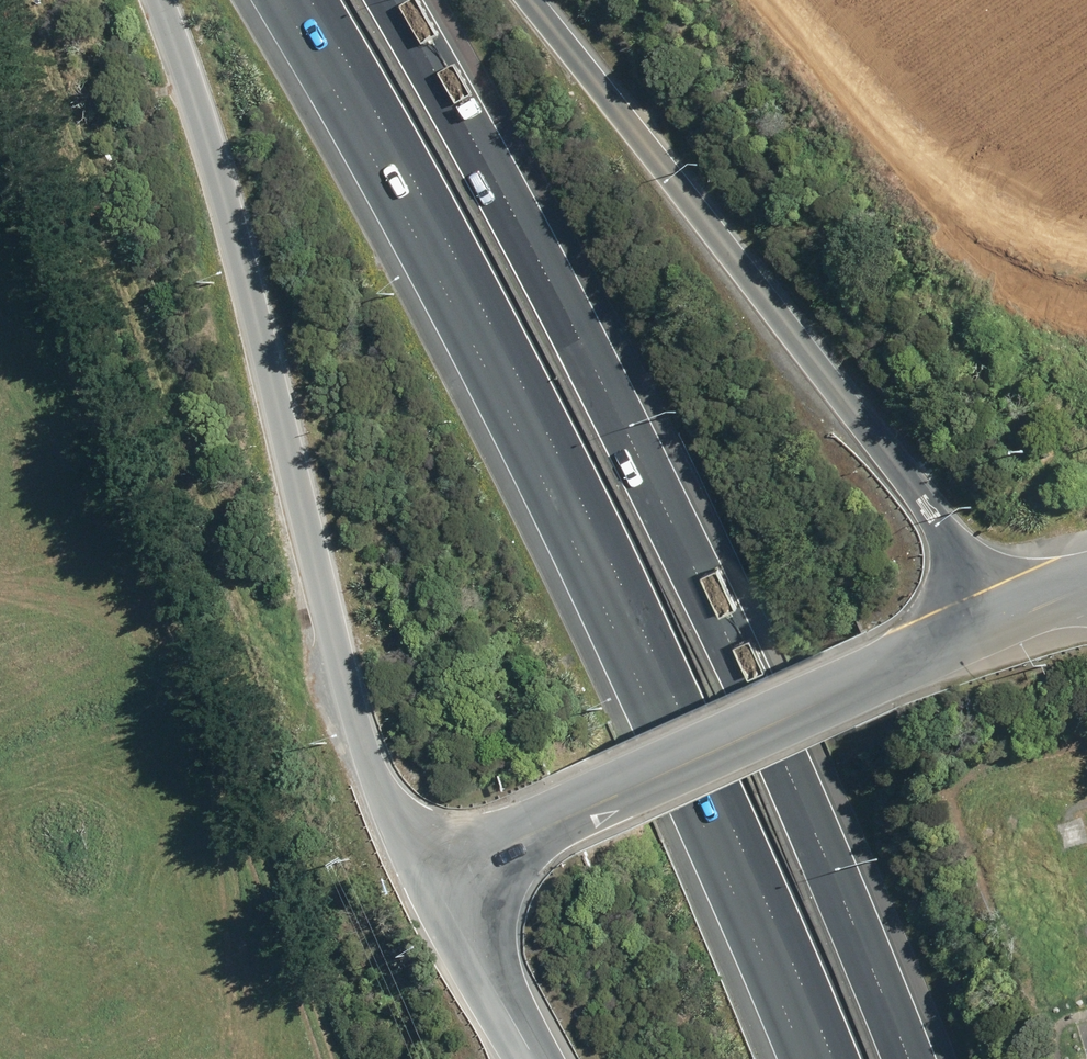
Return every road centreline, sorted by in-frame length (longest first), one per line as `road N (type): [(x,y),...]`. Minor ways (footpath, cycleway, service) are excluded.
road 1 (motorway): [(832,1058),(586,507),(307,0)]
road 2 (motorway): [(393,0),(447,87),(840,857),(916,1058)]
road 3 (motorway): [(424,875),(360,733),(215,171),(157,0)]
road 4 (motorway): [(545,0),(1011,623)]
road 5 (tertiary): [(1011,623),(424,875)]
road 6 (tertiary): [(547,1058),(424,875)]

